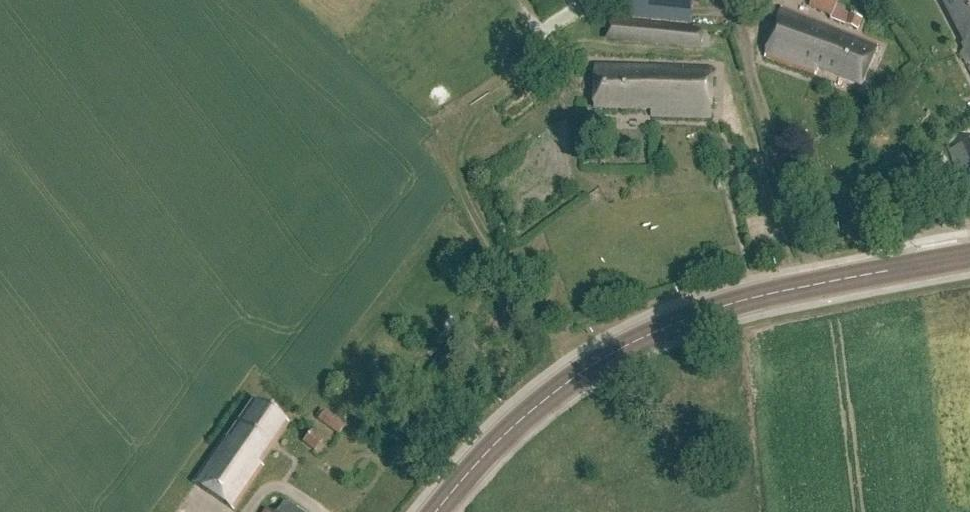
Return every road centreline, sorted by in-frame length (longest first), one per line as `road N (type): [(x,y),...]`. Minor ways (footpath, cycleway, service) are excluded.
road 1 (secondary): [(440,511),(497,443),(637,340),(810,287),(969,256)]

